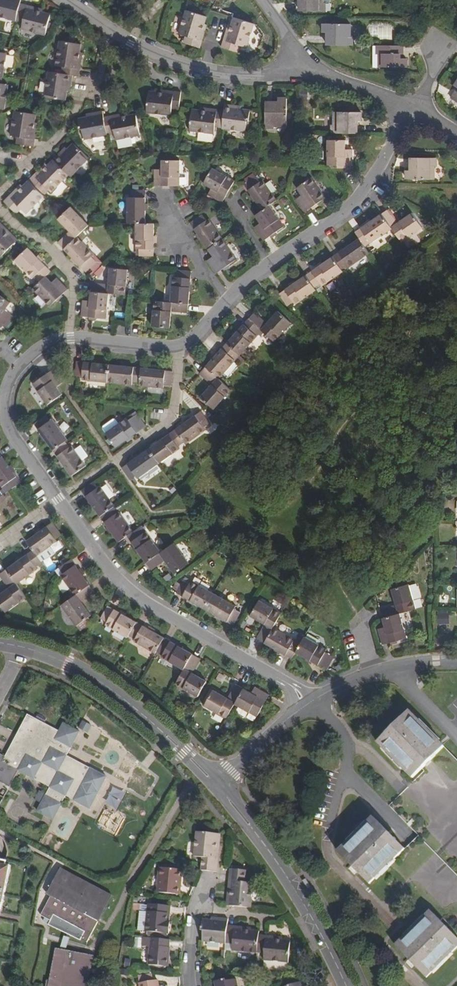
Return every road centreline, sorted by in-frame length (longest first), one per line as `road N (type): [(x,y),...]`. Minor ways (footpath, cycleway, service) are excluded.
road 1 (residential): [(311,704),(116,574),(60,495)]
road 2 (residential): [(226,302),(364,199),(415,108)]
road 3 (residential): [(216,788),(92,677),(0,643)]
road 4 (residential): [(308,69),(218,72),(166,58),(68,0)]
road 5 (residential): [(346,985),(298,895),(216,788)]
road 6 (residential): [(60,495),(11,427),(6,400),(14,372),(70,339)]
road 7 (residential): [(70,339),(179,346),(226,302)]
road 8 (residential): [(456,661),(372,672),(311,704)]
road 9 (residential): [(311,704),(216,788)]
road 10 (residential): [(29,238),(71,274),(70,339)]

